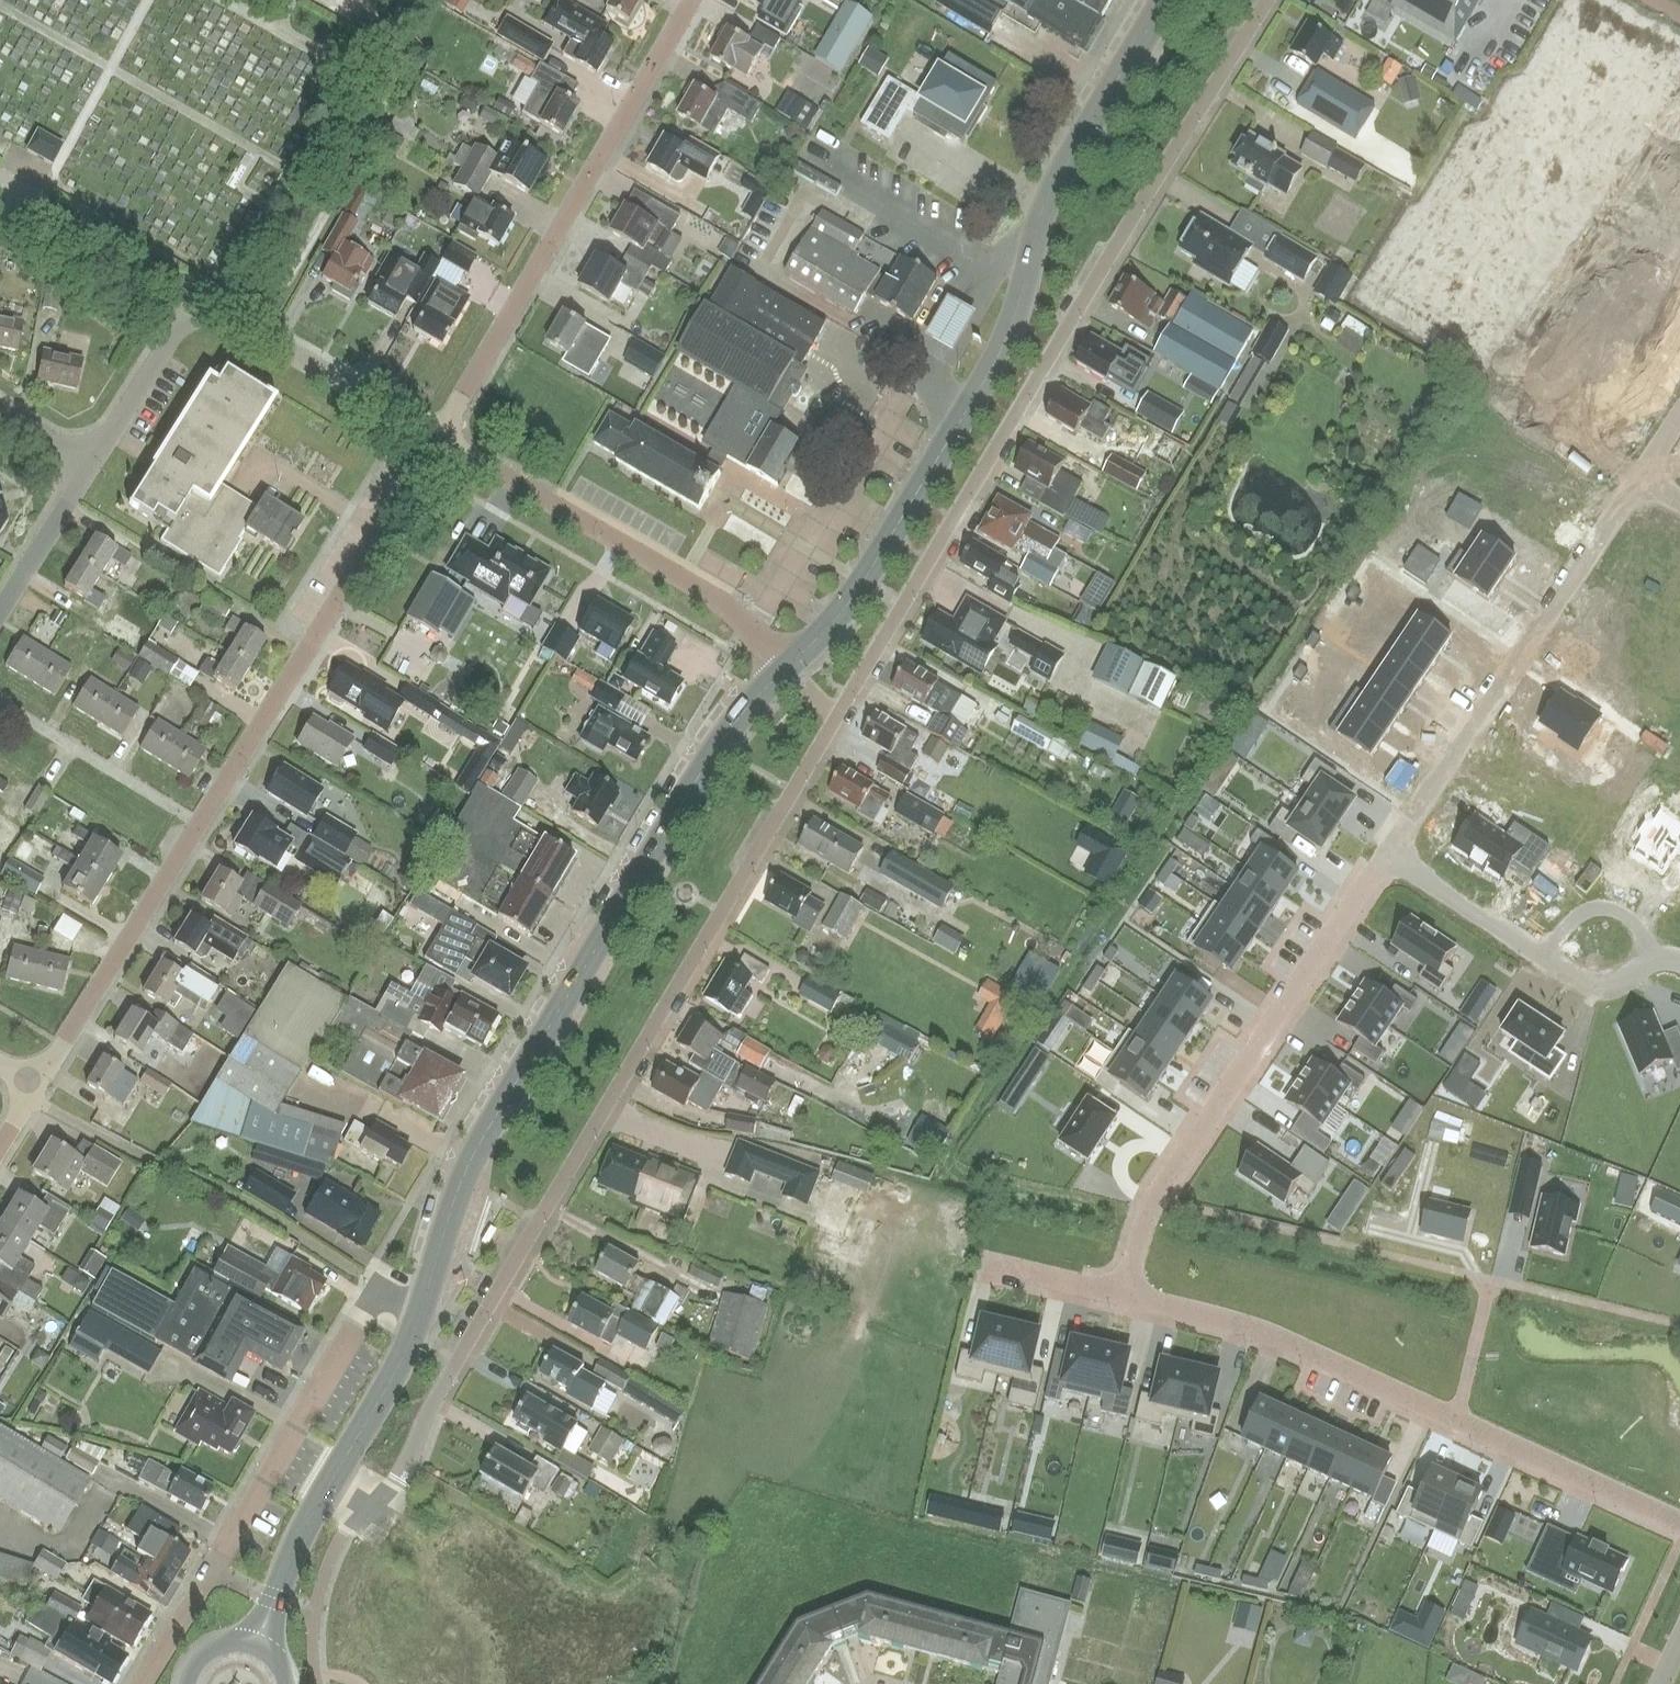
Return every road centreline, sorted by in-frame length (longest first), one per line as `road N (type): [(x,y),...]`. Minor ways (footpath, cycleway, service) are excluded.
road 1 (unclassified): [(329,1486),(364,1506),(396,1483),(453,1366),(837,717),(1273,0)]
road 2 (secondary): [(786,662),(843,620),(999,360),(1060,181),(1162,0)]
road 3 (unclassified): [(37,1087),(440,438)]
road 4 (secondary): [(423,1313),(468,1169),(740,710),(786,662)]
road 5 (residential): [(1679,1523),(1264,1332),(1125,1298)]
road 6 (residential): [(1125,1298),(1159,1190),(1387,855)]
road 7 (residential): [(423,1313),(377,1291),(142,1683)]
road 8 (unclassified): [(440,438),(694,0)]
road 9 (unclassified): [(91,466),(186,315),(201,308),(257,331),(440,438)]
road 10 (residential): [(1387,855),(1644,481)]
road 11 (unclassified): [(786,662),(753,622),(440,438)]
road 12 (secondary): [(329,1486),(423,1313)]
road 13 (residential): [(1542,959),(1387,855)]
road 14 (secondary): [(259,1648),(329,1486)]
road 15 (unclassified): [(0,612),(91,466)]
road 16 (residential): [(1653,961),(1633,920),(1613,910),(1571,923),(1542,959)]
road 17 (residential): [(1125,1298),(991,1265)]
road 18 (residential): [(1653,961),(1624,986),(1605,990),(1584,987),(1542,959)]

